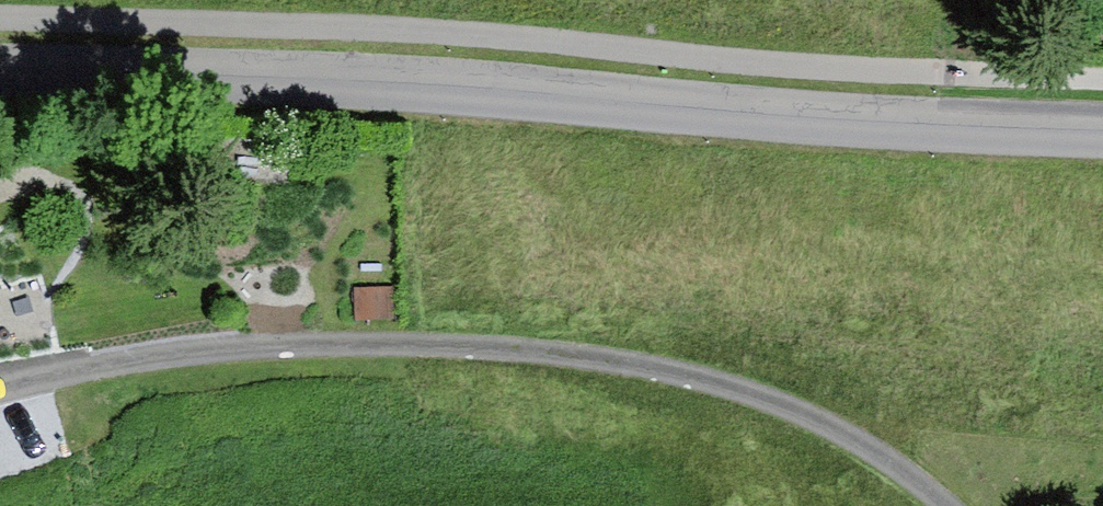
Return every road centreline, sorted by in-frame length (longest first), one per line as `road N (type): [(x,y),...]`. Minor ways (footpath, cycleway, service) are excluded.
road 1 (tertiary): [(1102,133),(920,128),(412,84),(0,74)]
road 2 (residential): [(0,391),(174,352),(419,347),(632,367),(777,410),(927,484),(948,505)]

